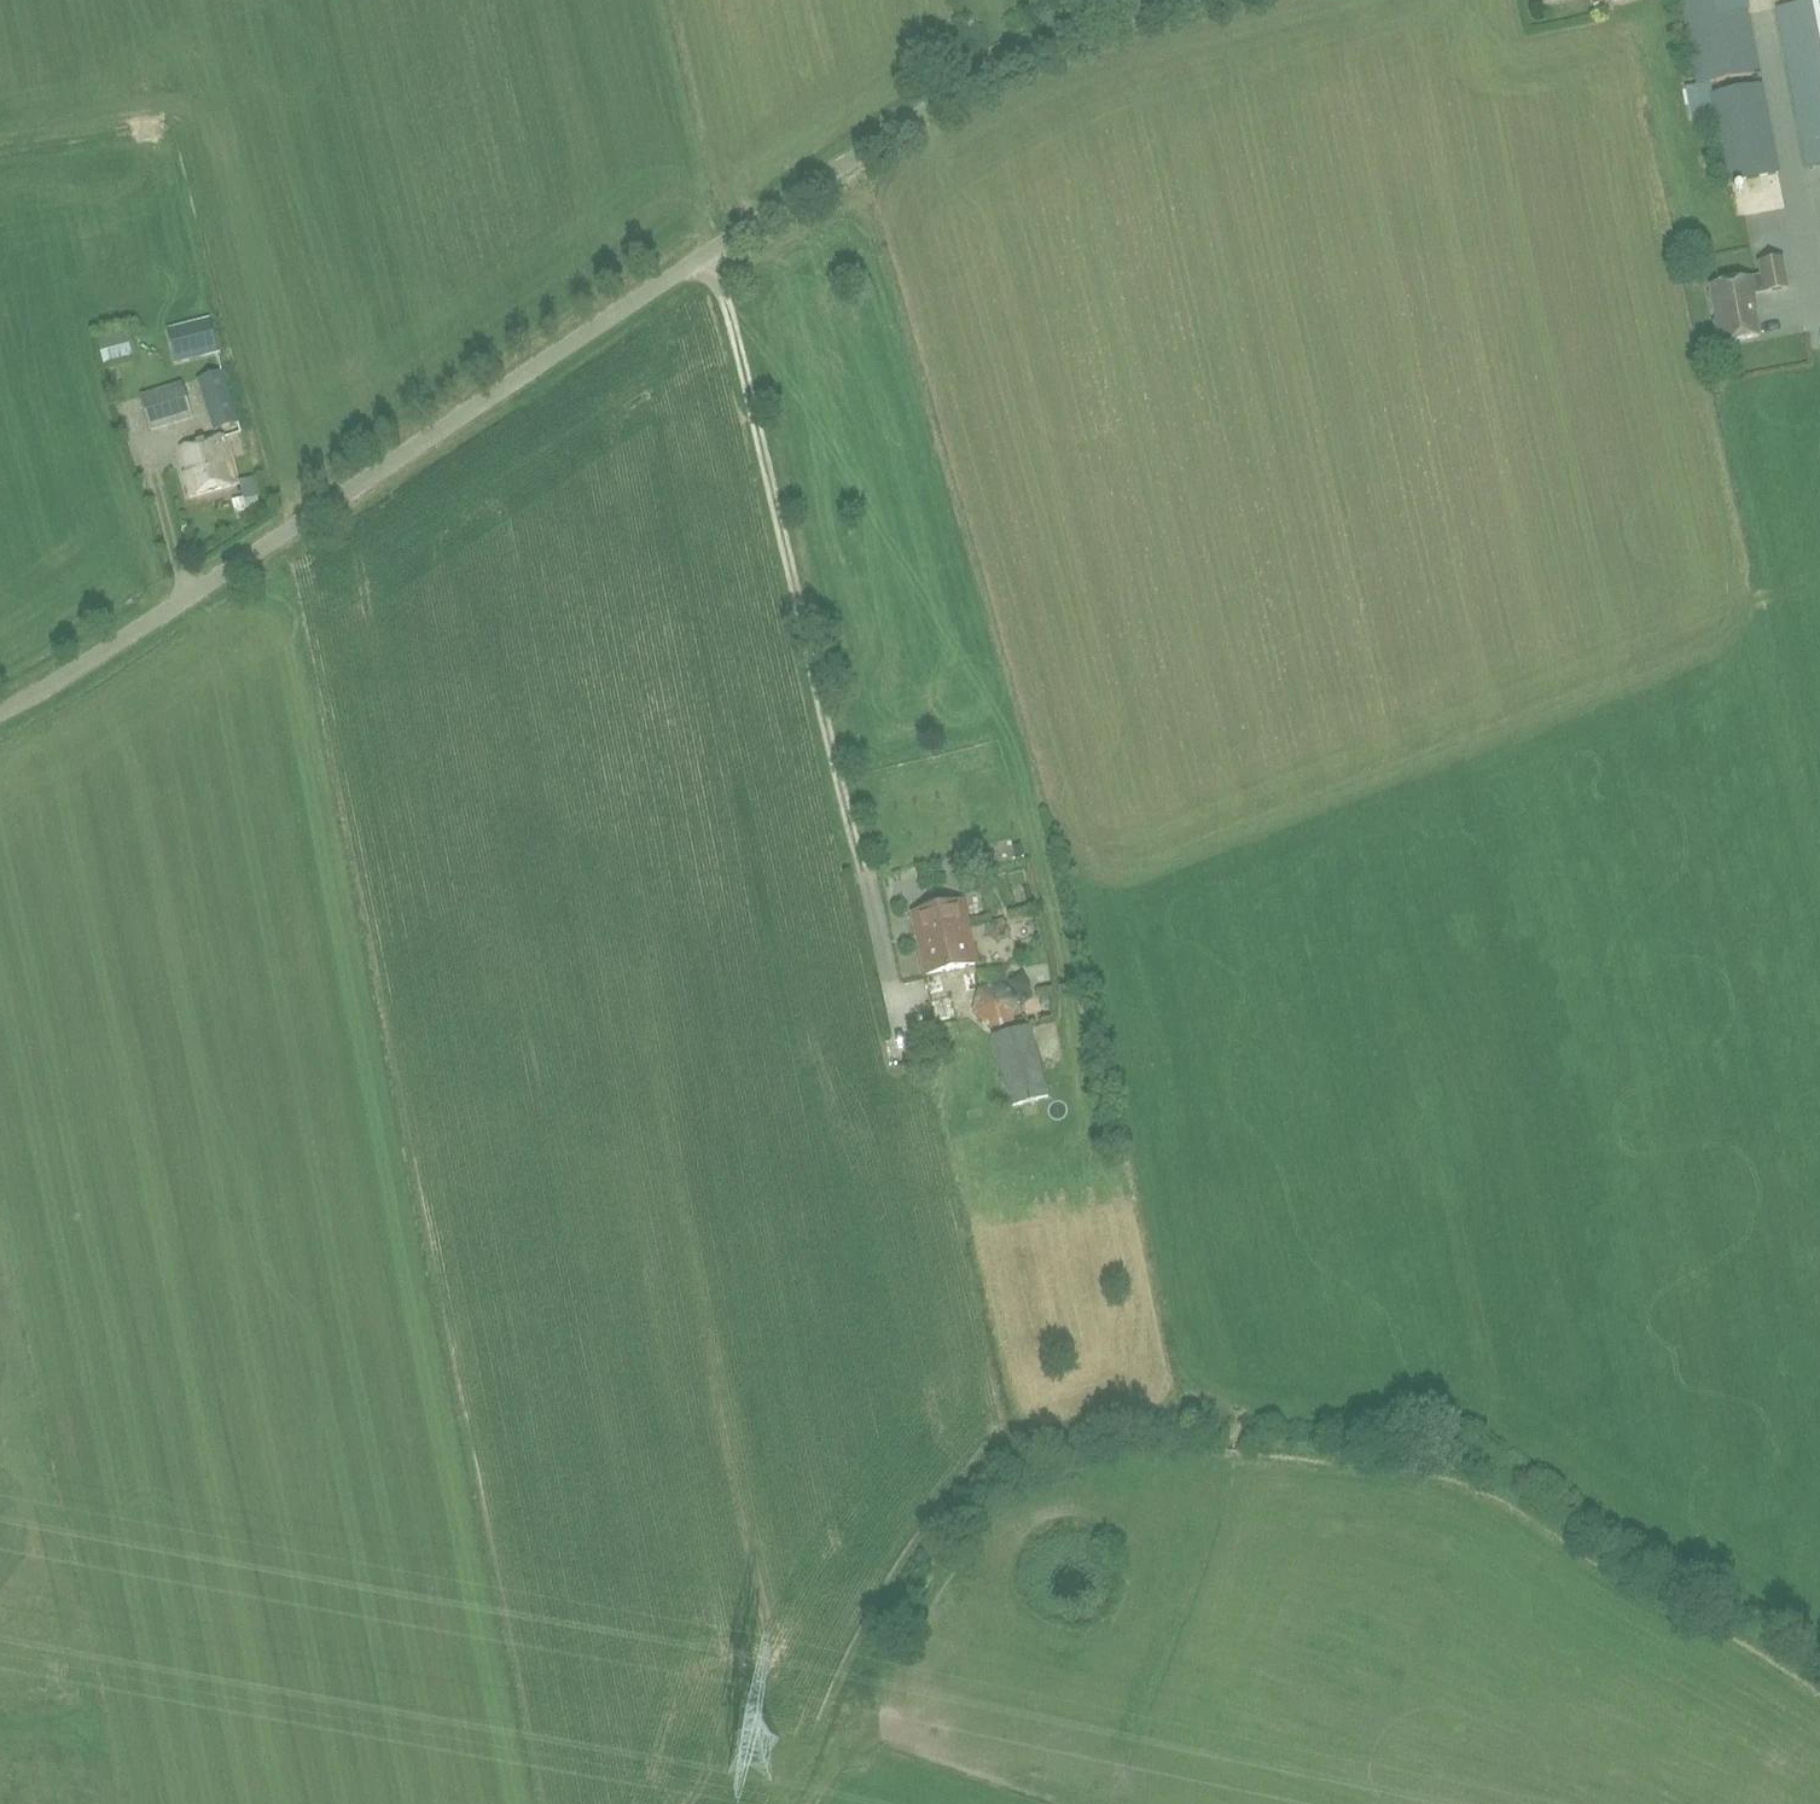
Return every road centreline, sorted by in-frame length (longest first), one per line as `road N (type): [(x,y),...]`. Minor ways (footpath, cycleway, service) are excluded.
road 1 (unclassified): [(0,713),(930,108),(1070,38),(1190,0)]

